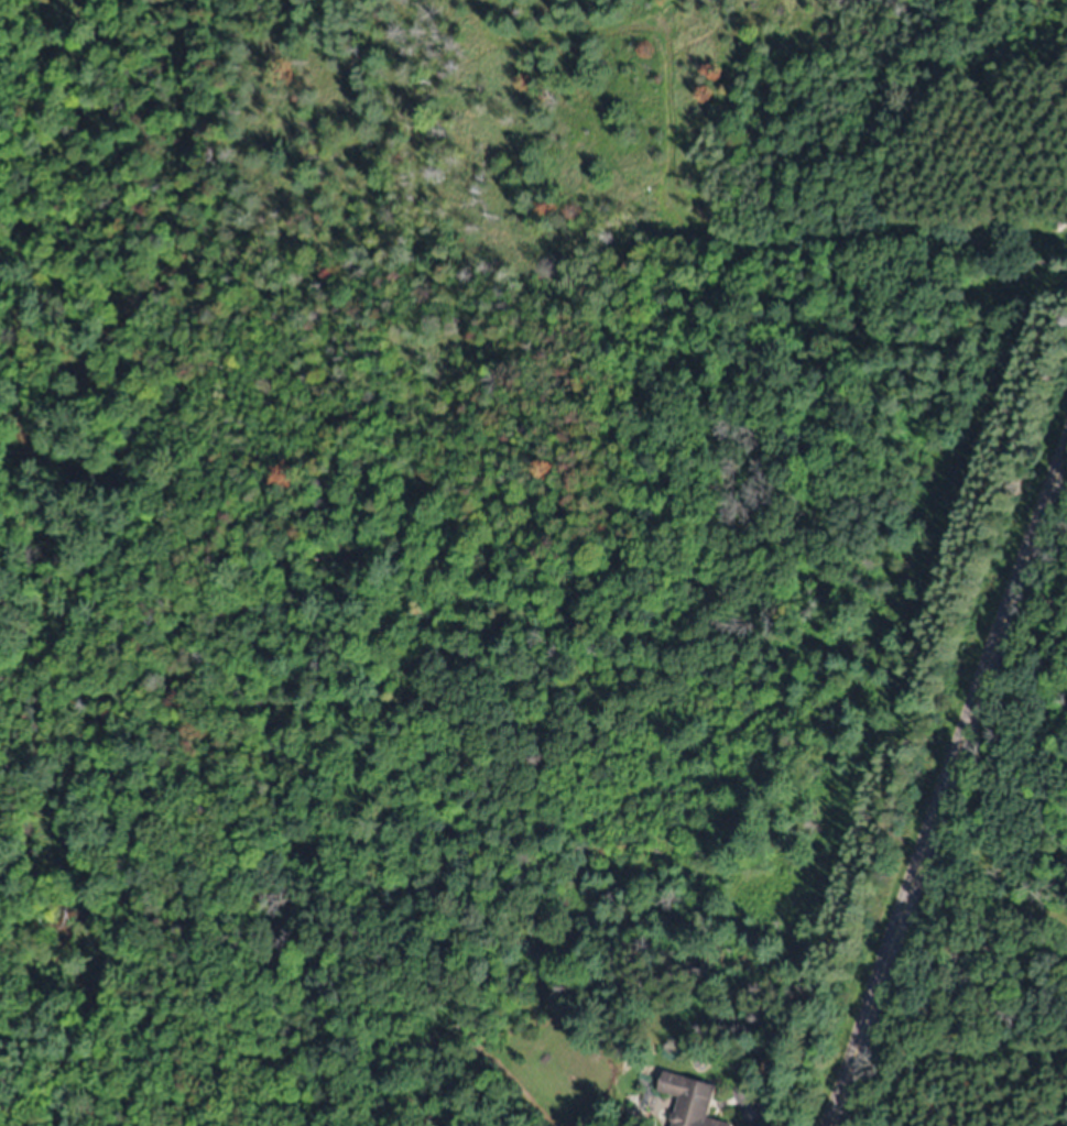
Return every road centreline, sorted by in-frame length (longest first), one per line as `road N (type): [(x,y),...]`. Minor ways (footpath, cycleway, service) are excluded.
road 1 (secondary): [(827,1125),(1066,431)]

